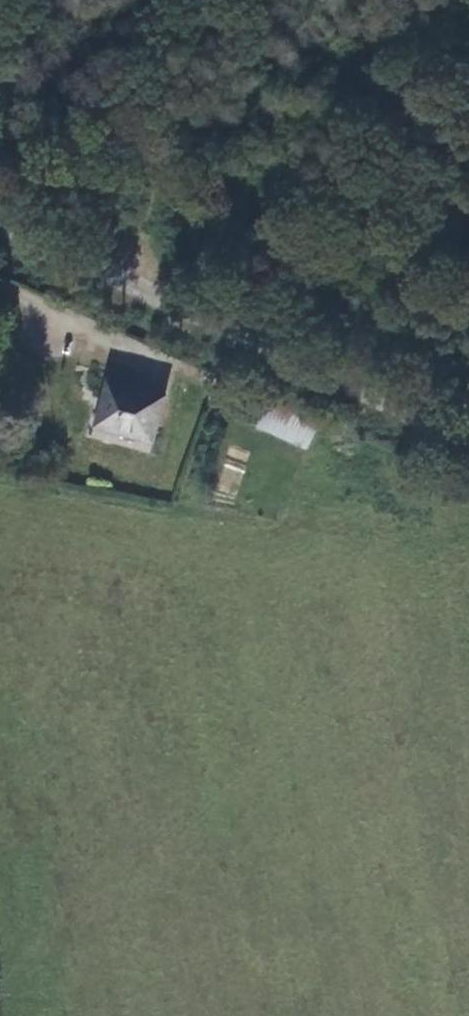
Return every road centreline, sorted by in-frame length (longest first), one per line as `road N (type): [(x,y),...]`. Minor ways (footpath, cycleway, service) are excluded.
road 1 (unclassified): [(0,238),(468,450)]

